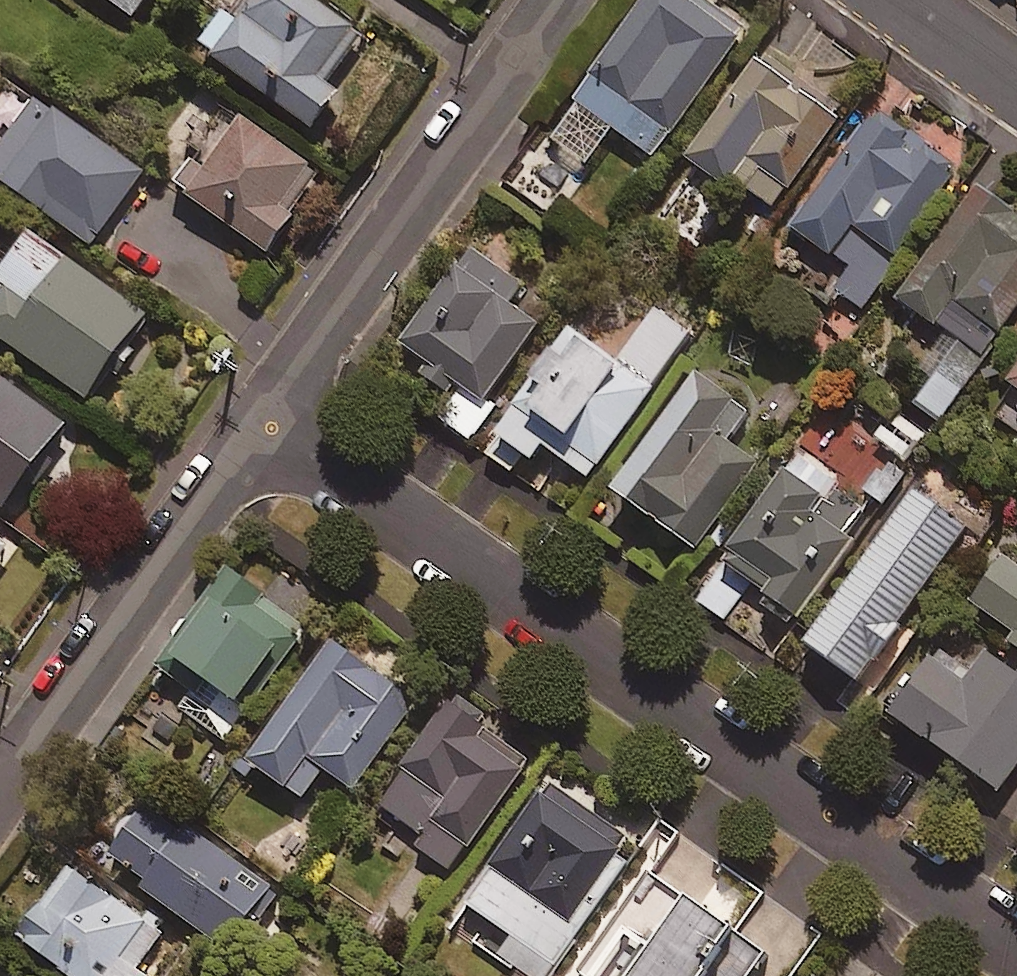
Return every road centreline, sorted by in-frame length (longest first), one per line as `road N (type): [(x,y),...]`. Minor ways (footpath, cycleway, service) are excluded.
road 1 (residential): [(270,424),(1016,952)]
road 2 (residential): [(270,424),(564,0)]
road 3 (residential): [(0,791),(270,424)]
road 4 (residential): [(898,0),(1016,84)]

